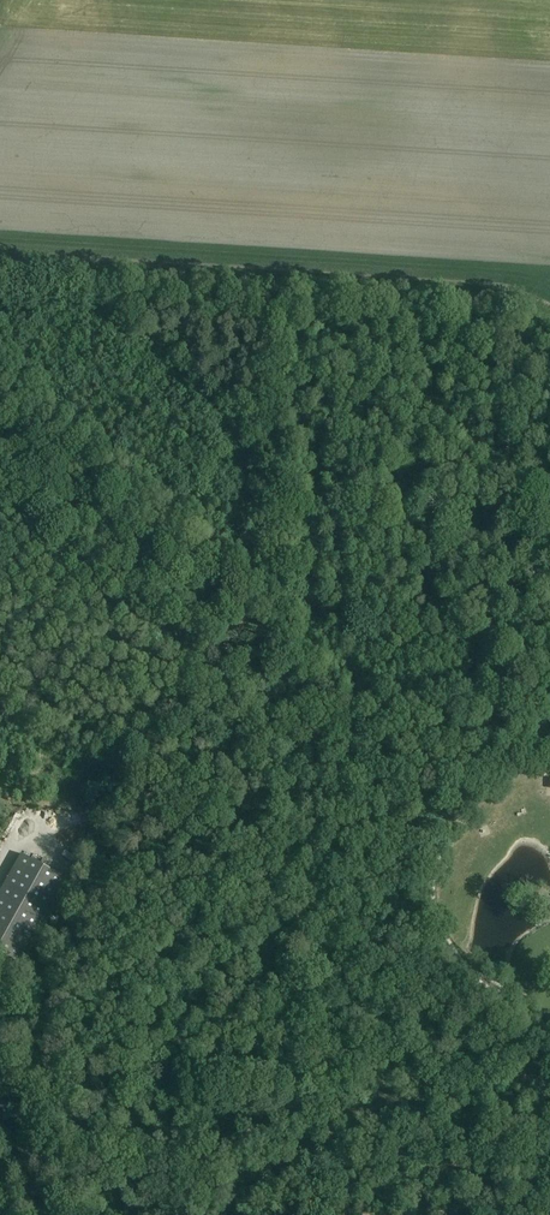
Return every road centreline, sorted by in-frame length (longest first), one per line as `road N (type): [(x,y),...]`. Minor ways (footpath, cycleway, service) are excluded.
road 1 (unclassified): [(45,1214),(0,1091)]

